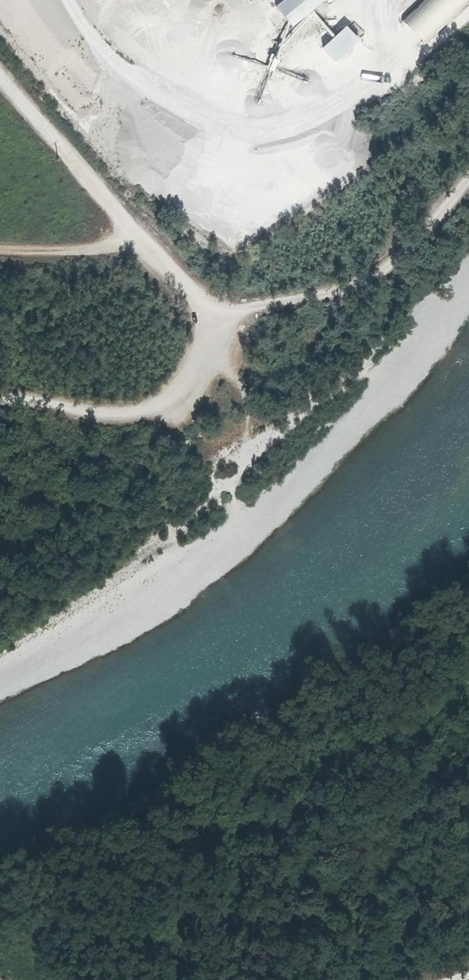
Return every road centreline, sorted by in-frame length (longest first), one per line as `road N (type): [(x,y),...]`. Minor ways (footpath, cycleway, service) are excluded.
road 1 (track): [(0,400),(116,414),(162,406),(210,357),(217,333),(251,312),(362,279),(424,230),(468,178)]
road 2 (track): [(0,80),(204,304),(217,333)]

